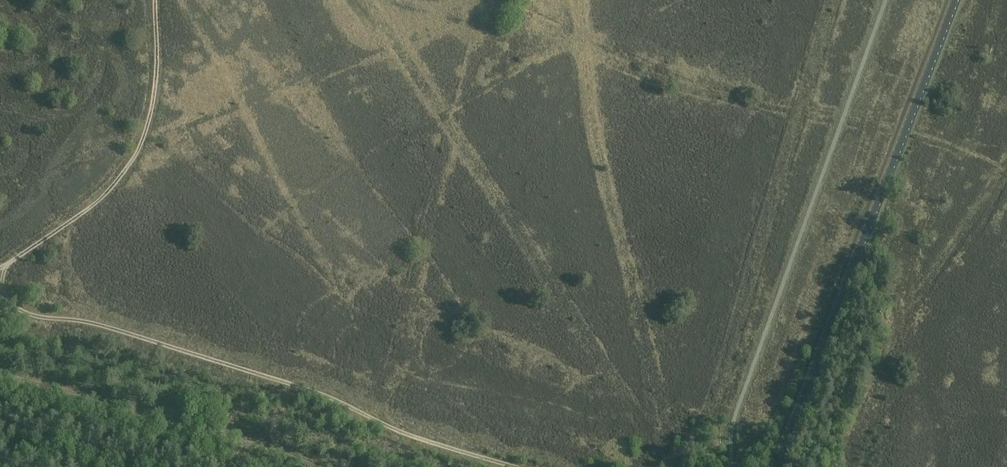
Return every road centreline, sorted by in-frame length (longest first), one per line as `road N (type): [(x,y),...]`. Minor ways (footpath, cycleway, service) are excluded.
road 1 (track): [(0,296),(33,315),(95,323),(321,394),(428,441),(516,466)]
road 2 (tertiary): [(776,466),(955,0)]
road 3 (track): [(328,466),(253,439),(0,374)]
road 4 (track): [(0,268),(98,201),(137,150),(155,88),(156,0)]

